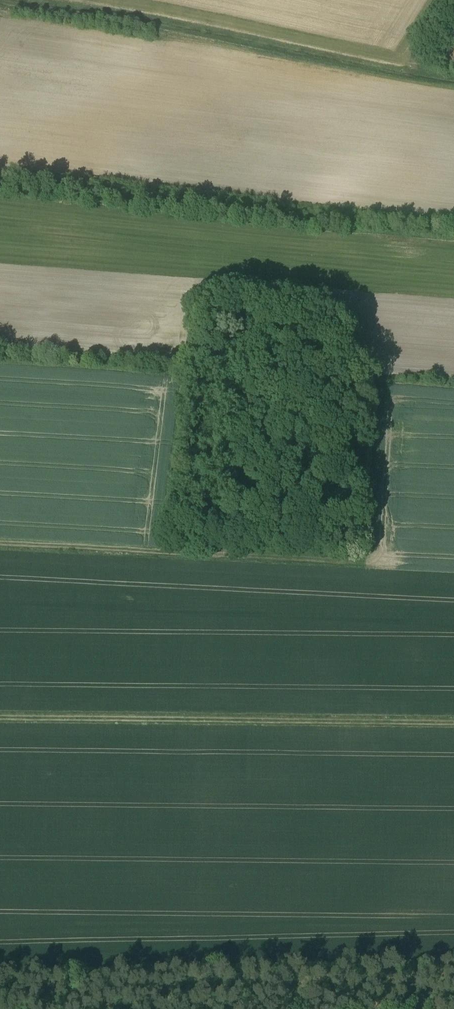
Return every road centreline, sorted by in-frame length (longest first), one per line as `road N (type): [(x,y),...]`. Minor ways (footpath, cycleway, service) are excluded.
road 1 (track): [(0,721),(453,729)]
road 2 (track): [(0,544),(366,563)]

